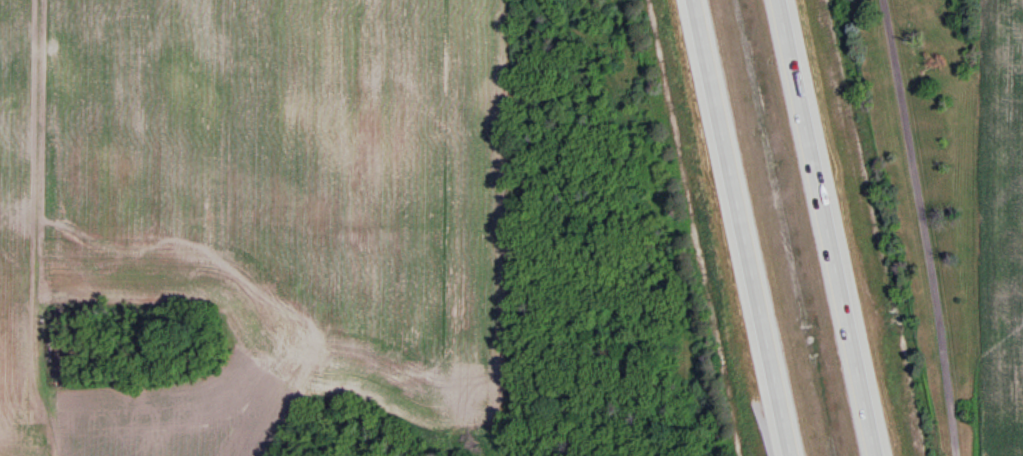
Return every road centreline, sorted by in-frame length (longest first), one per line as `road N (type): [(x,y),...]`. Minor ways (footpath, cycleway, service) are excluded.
road 1 (motorway): [(874,455),(777,0)]
road 2 (motorway): [(694,0),(790,455)]

